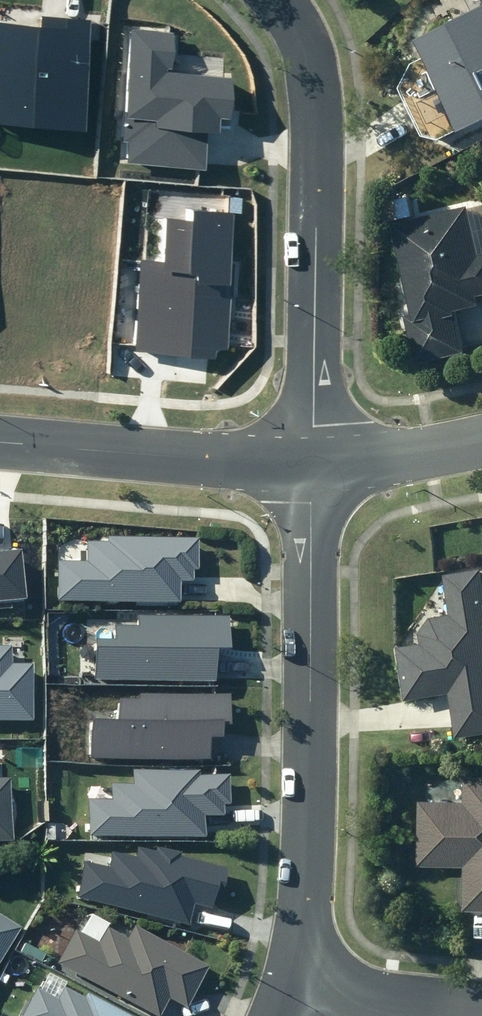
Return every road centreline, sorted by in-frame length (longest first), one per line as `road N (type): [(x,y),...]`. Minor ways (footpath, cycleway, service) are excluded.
road 1 (residential): [(319,461),(311,793),(290,980)]
road 2 (residential): [(284,0),(306,39),(316,81),(319,461)]
road 3 (tertiary): [(319,461),(0,439)]
road 4 (residential): [(290,980),(481,998)]
road 5 (tertiary): [(481,442),(319,461)]

